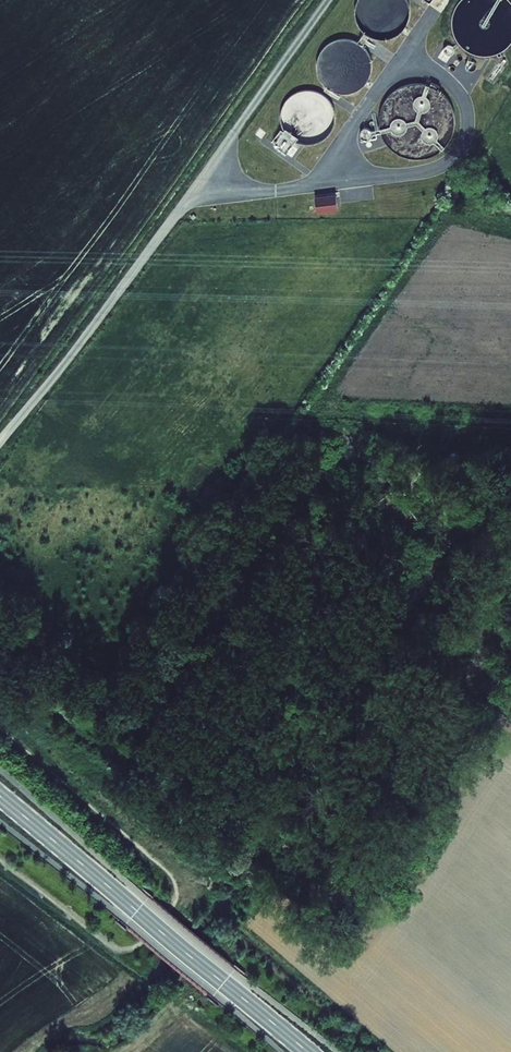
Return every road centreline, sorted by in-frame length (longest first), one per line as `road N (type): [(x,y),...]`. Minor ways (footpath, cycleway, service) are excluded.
road 1 (primary): [(0,796),(308,1051)]
road 2 (track): [(327,0),(233,132)]

